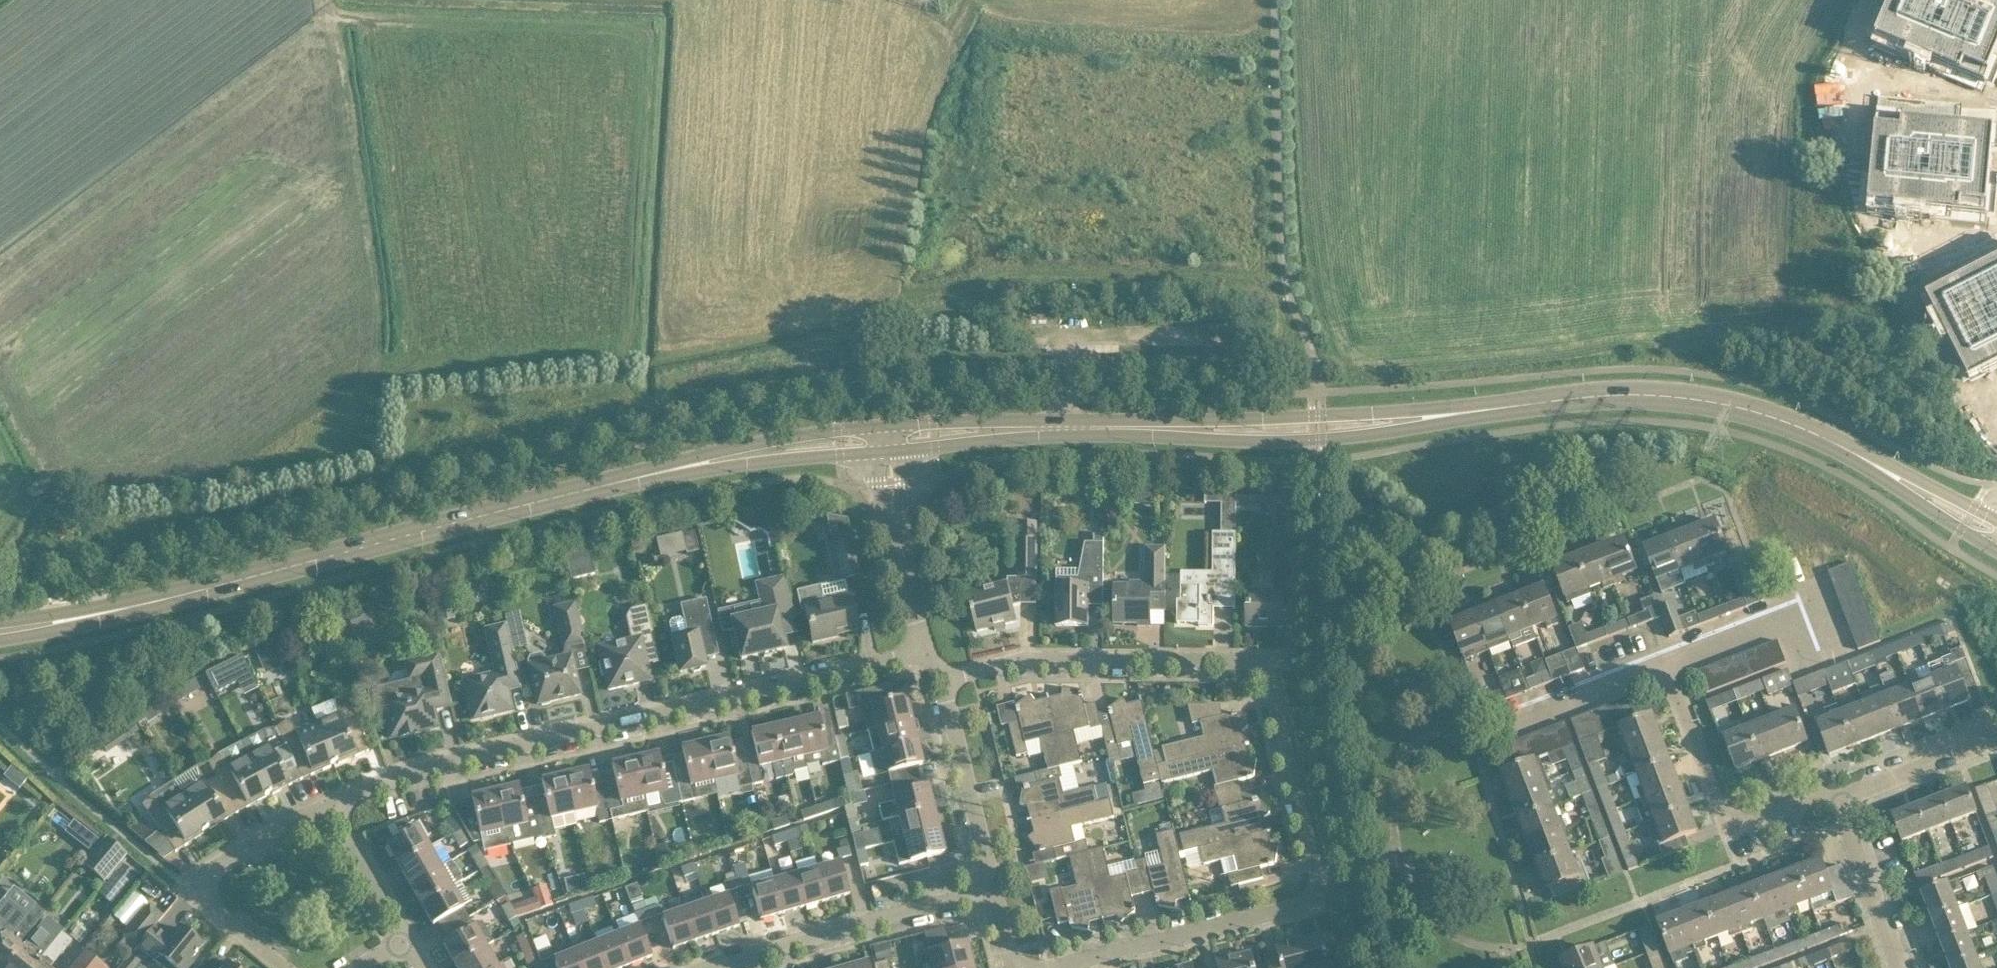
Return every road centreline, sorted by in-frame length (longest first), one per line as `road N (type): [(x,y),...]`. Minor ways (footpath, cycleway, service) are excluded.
road 1 (tertiary): [(887,451),(1070,436),(1321,441),(1478,419),(1509,406)]
road 2 (tertiary): [(1509,406),(884,424)]
road 3 (residential): [(330,803),(420,768),(926,650)]
road 4 (residential): [(1038,967),(1304,903),(1312,894),(1315,867),(1271,658)]
road 5 (tertiary): [(111,611),(621,481)]
road 6 (residential): [(943,677),(1023,659),(1271,658)]
road 7 (tertiary): [(1827,438),(1769,415),(1686,398),(1578,397),(1509,406)]
road 8 (residential): [(712,967),(995,896)]
road 9 (residential): [(286,967),(208,904),(205,888),(213,869),(330,803)]
road 10 (tertiary): [(884,424),(777,435),(656,465),(621,481)]
road 11 (tertiary): [(621,481),(887,451)]
road 12 (residential): [(995,896),(943,677)]
road 13 (residential): [(926,650),(894,530),(887,451)]
road 14 (tertiary): [(1827,438),(1996,549)]
road 15 (tertiary): [(1996,518),(1827,438)]
road 16 (residential): [(1736,822),(1718,808),(1664,659)]
road 17 (residential): [(1904,967),(1839,798)]
road 18 (residential): [(1501,722),(1664,659)]
road 19 (residential): [(1839,798),(1996,735)]
road 20 (residential): [(405,939),(330,803)]
road 21 (residential): [(1664,659),(1802,607)]

